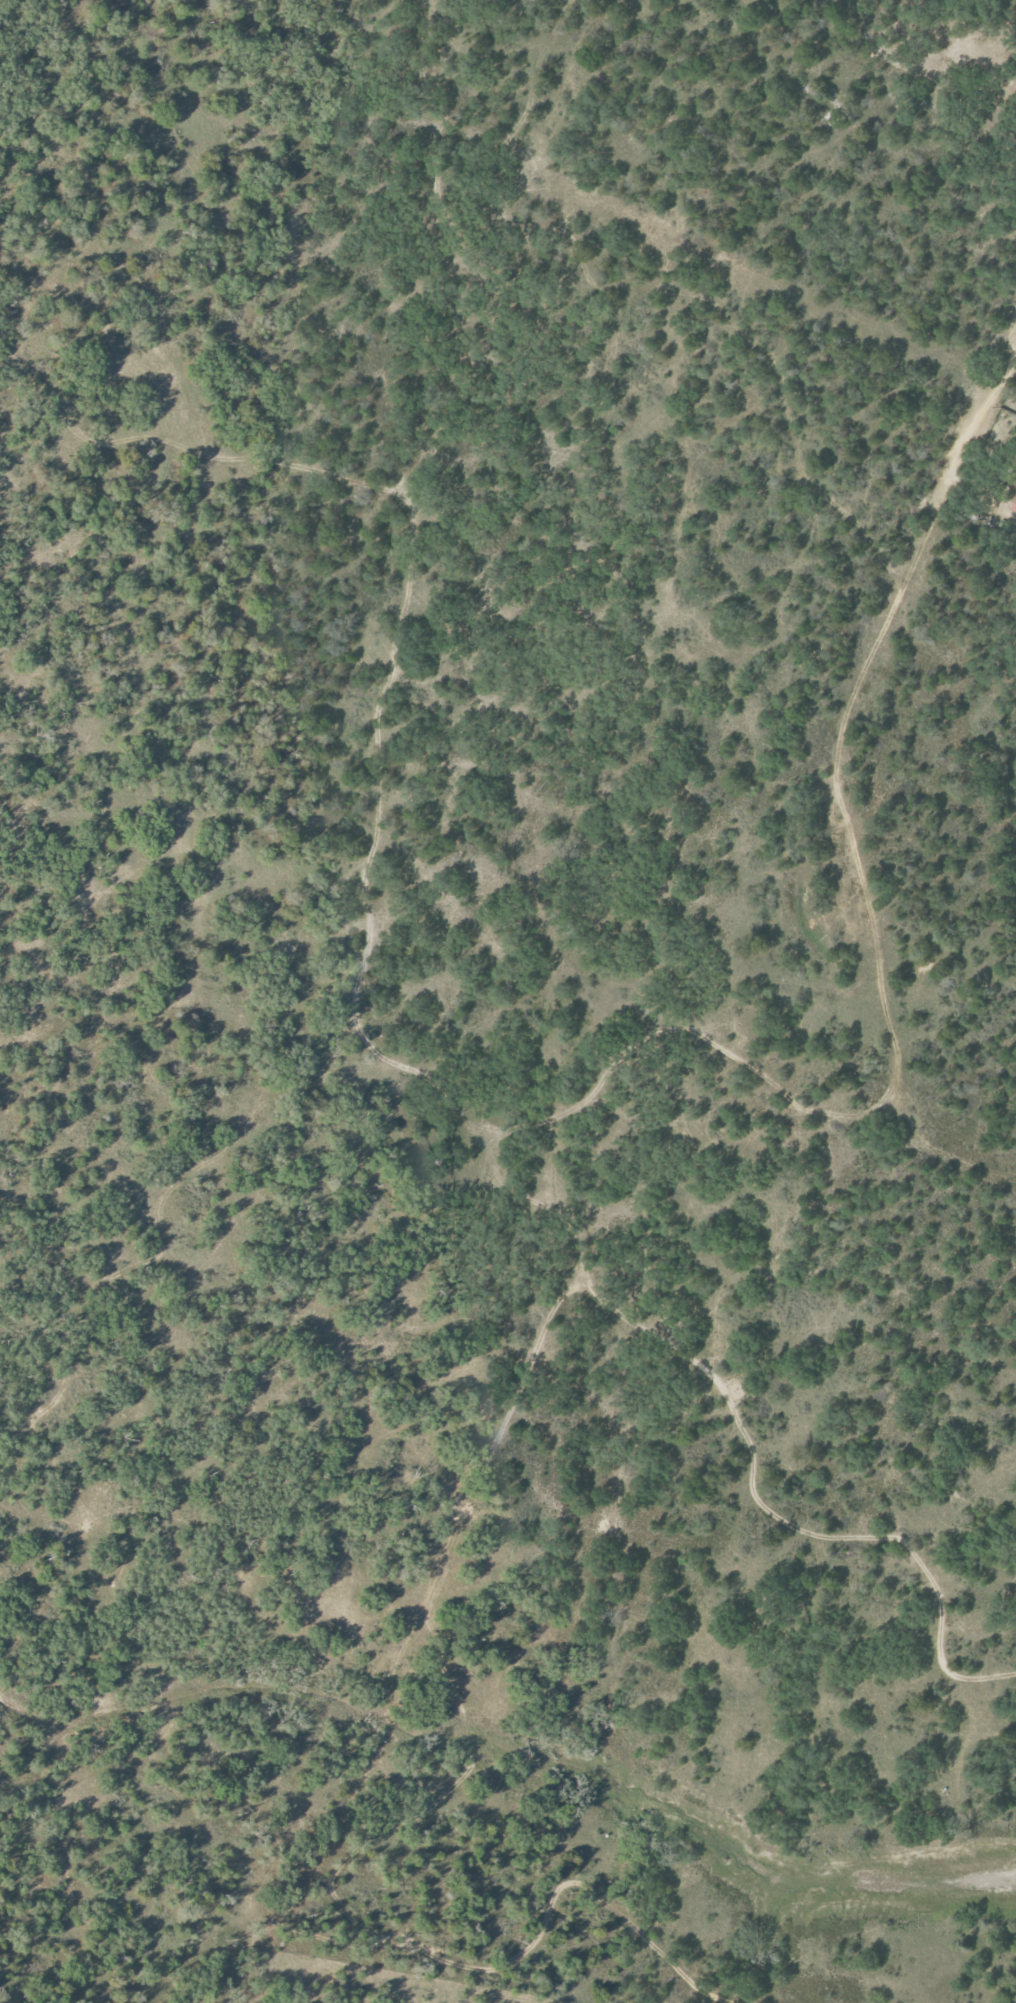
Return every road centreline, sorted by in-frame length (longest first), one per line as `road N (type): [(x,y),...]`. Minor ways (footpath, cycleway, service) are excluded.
road 1 (residential): [(938,499),(1015,326)]

